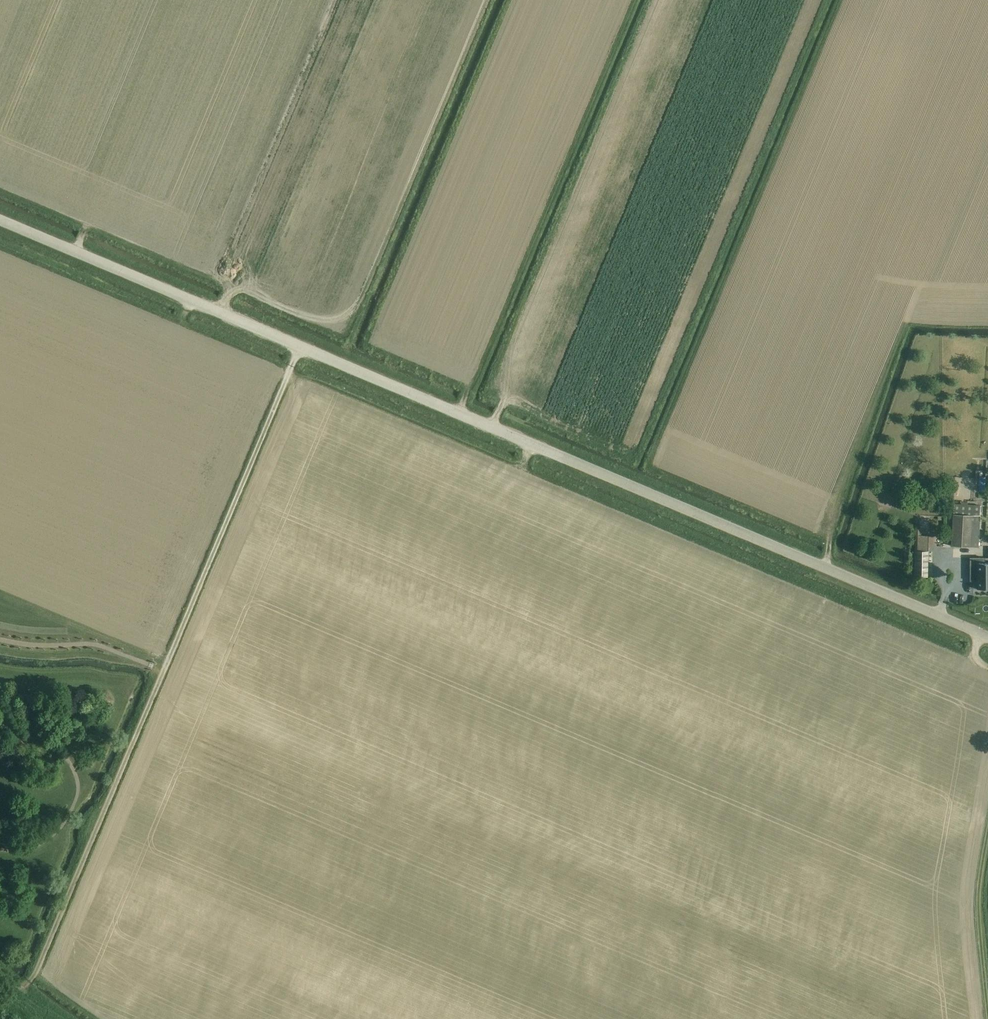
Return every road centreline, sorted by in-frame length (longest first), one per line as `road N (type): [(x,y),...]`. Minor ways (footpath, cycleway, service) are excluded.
road 1 (unclassified): [(987,636),(0,220)]
road 2 (track): [(163,671),(300,346)]
road 3 (track): [(19,987),(37,971),(163,671)]
road 4 (track): [(827,569),(831,530),(906,329),(987,327)]
road 5 (track): [(987,829),(977,909),(987,1016)]

